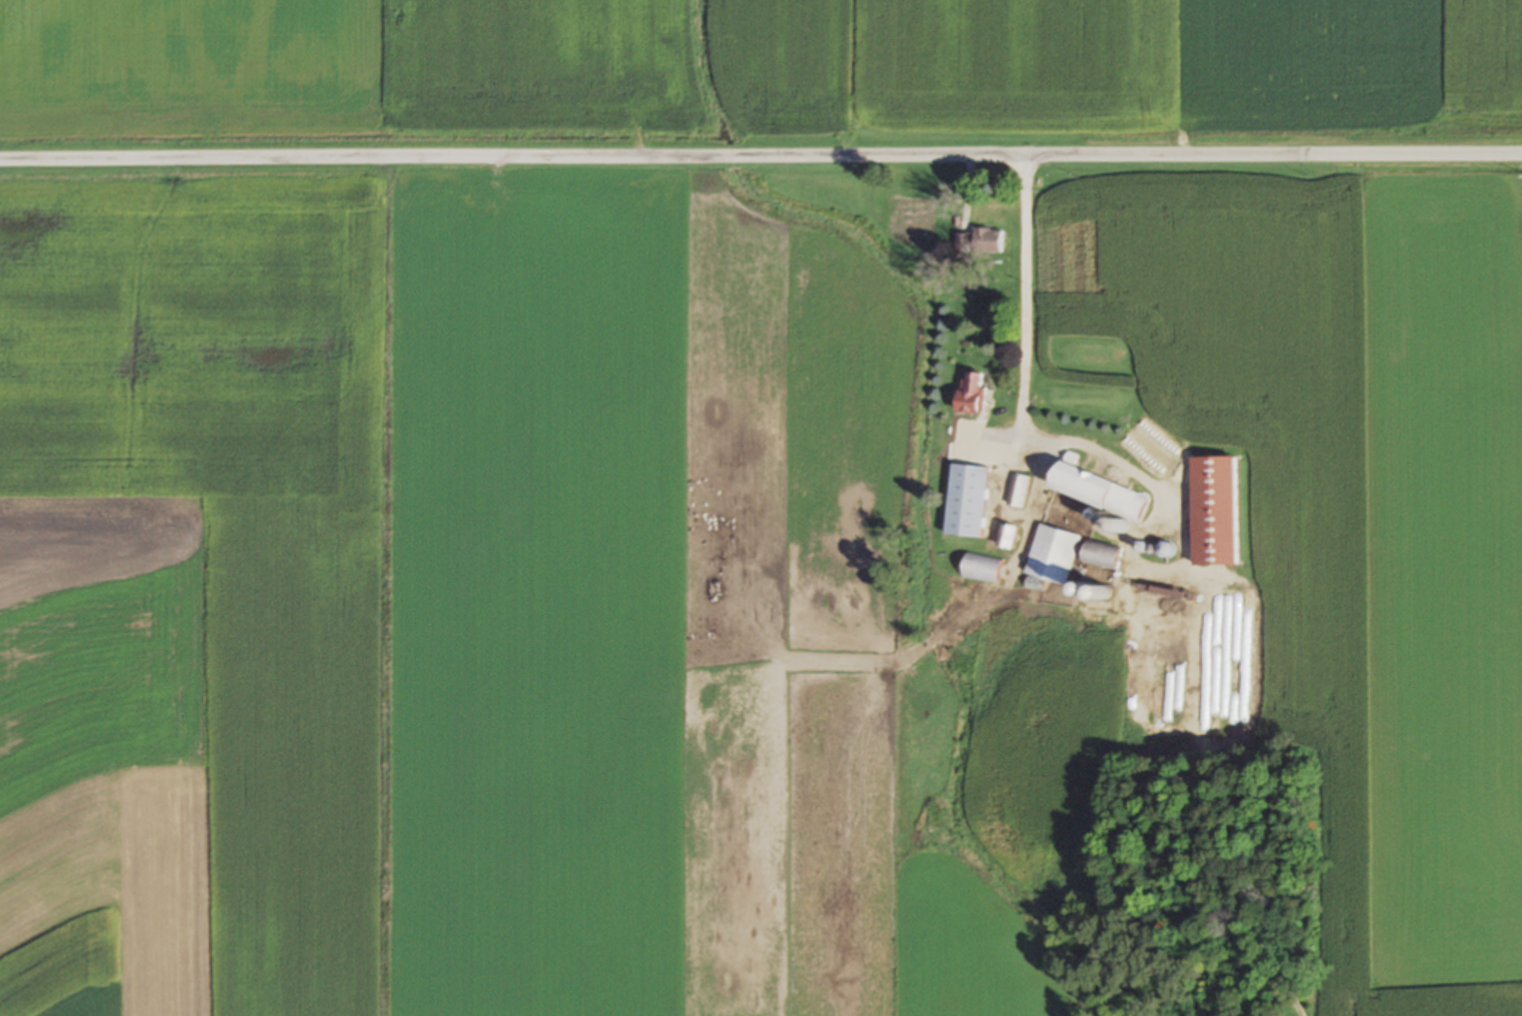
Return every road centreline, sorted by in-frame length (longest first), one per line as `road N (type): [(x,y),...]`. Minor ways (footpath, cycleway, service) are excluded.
road 1 (residential): [(0,159),(1521,153)]

